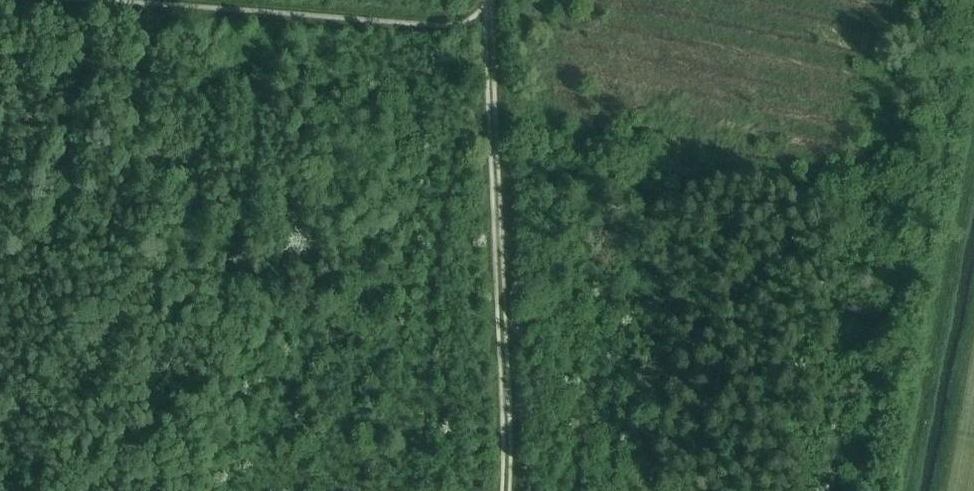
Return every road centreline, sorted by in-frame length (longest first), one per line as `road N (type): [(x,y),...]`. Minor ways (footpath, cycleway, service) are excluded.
road 1 (track): [(506,490),(486,0)]
road 2 (track): [(902,490),(973,129)]

